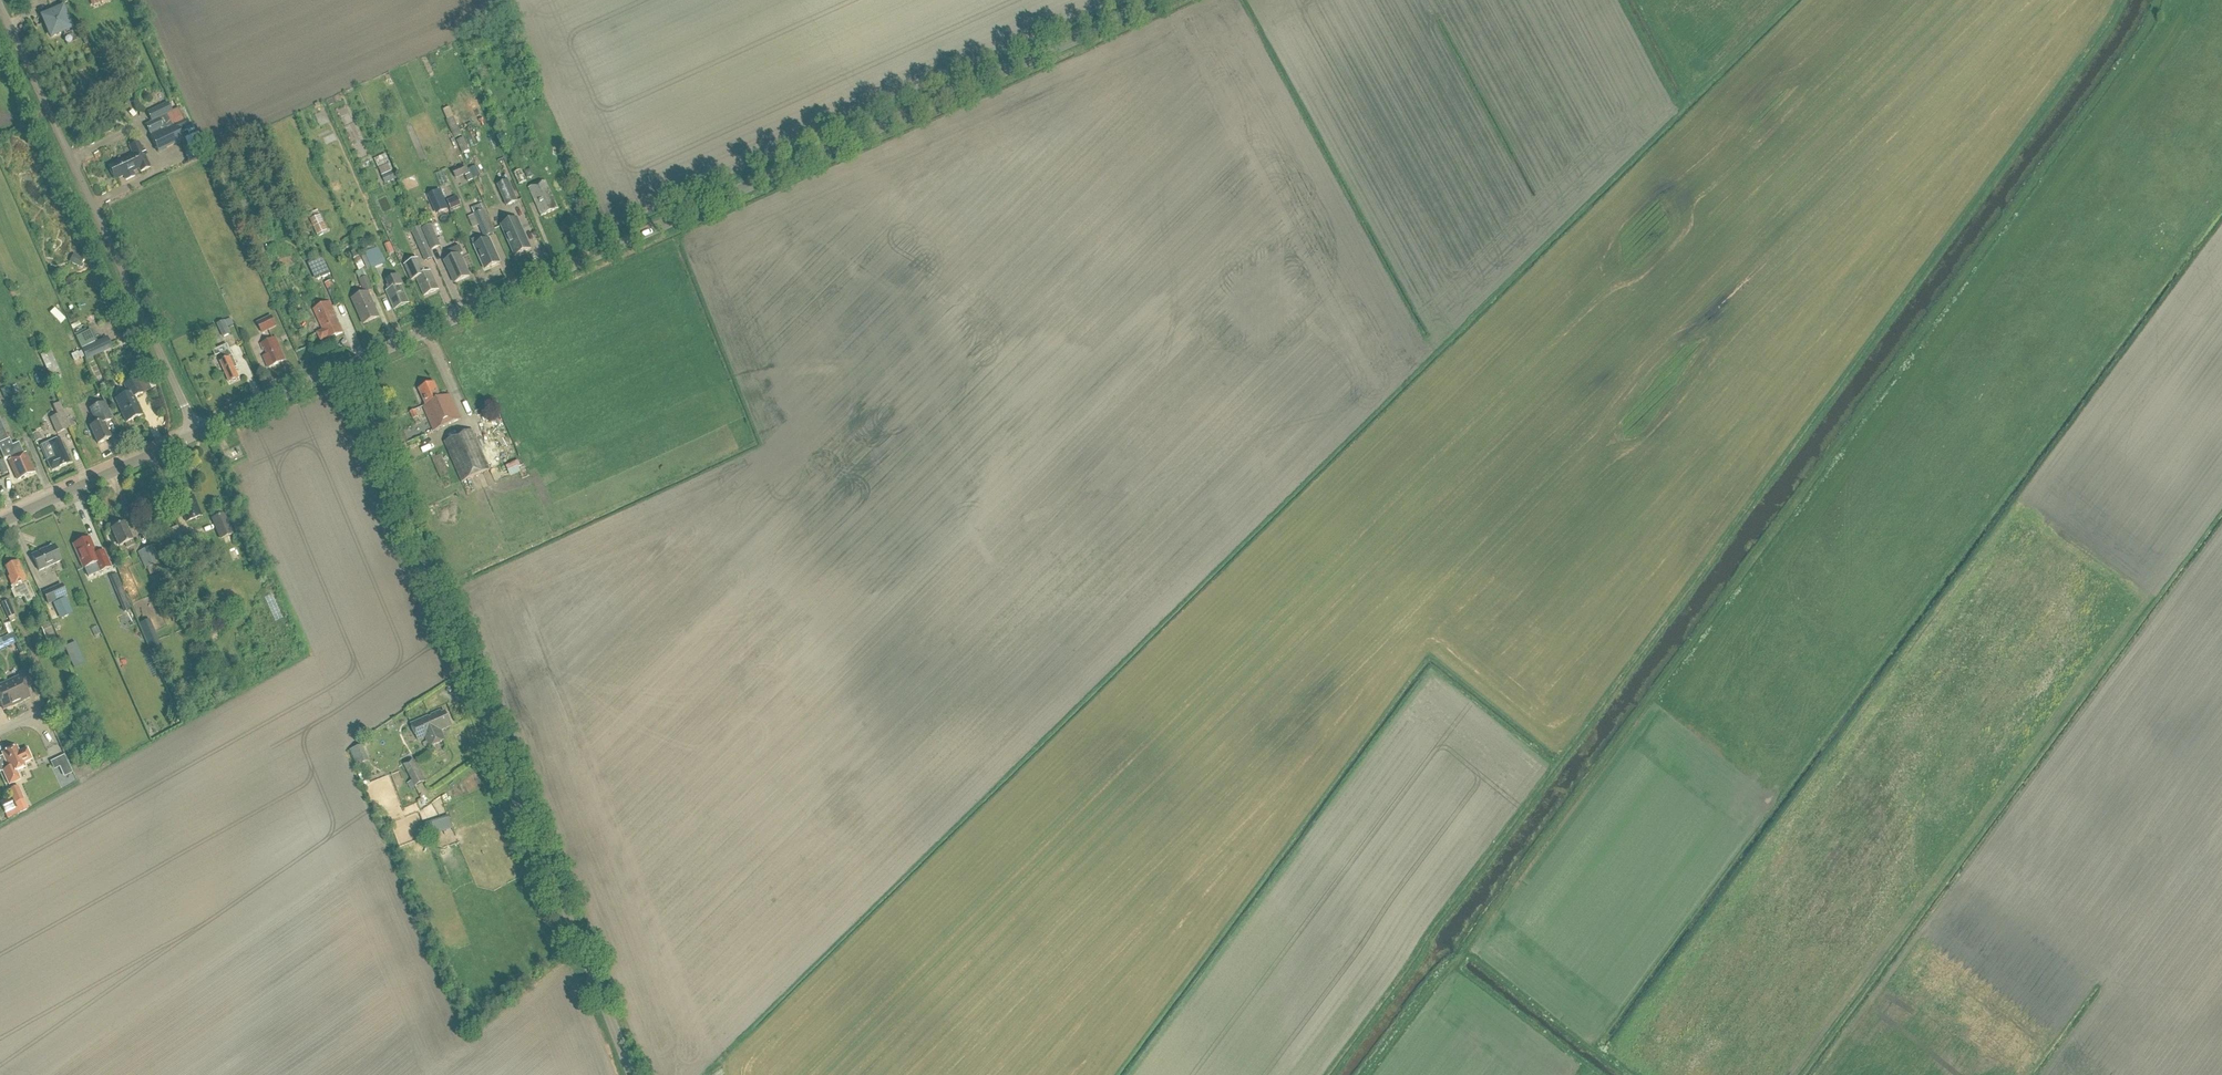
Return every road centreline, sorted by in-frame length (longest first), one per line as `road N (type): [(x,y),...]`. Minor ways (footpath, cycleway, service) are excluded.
road 1 (tertiary): [(347,366),(1161,0)]
road 2 (tertiary): [(631,1074),(347,366)]
road 3 (unclassified): [(197,433),(0,7)]
road 4 (tertiary): [(197,433),(0,523)]
road 5 (tertiary): [(197,433),(347,366)]

